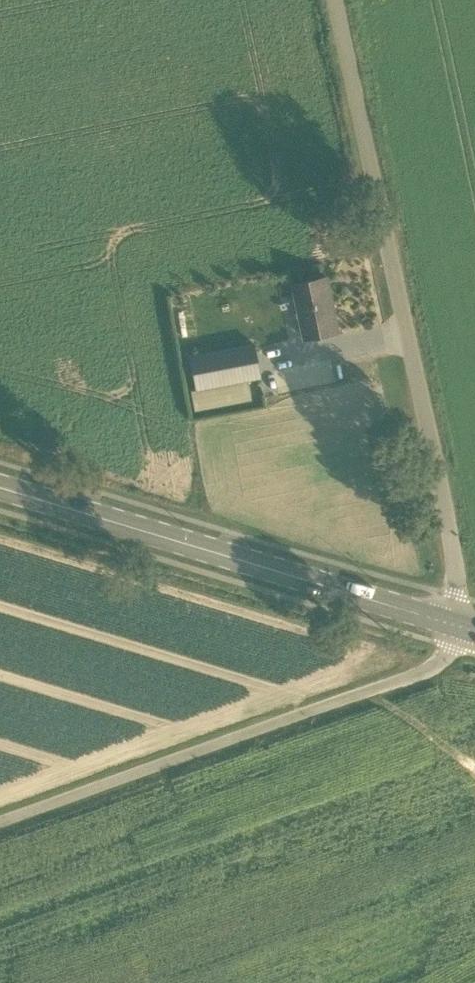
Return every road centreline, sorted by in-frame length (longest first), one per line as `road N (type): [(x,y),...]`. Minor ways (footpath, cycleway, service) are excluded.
road 1 (unclassified): [(458,629),(457,540),(340,0)]
road 2 (unclassified): [(458,629),(442,659),(407,675),(0,820)]
road 3 (primary): [(458,629),(0,492)]

